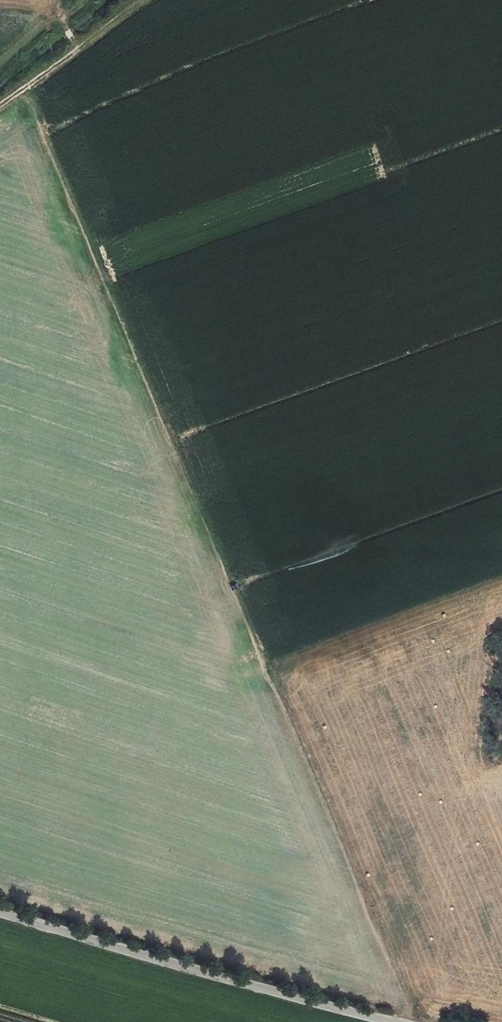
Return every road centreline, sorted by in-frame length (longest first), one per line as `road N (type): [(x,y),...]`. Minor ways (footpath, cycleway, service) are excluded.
road 1 (track): [(19,93),(138,359),(400,1021)]
road 2 (unclassified): [(0,912),(385,1021)]
road 3 (track): [(153,0),(0,106)]

